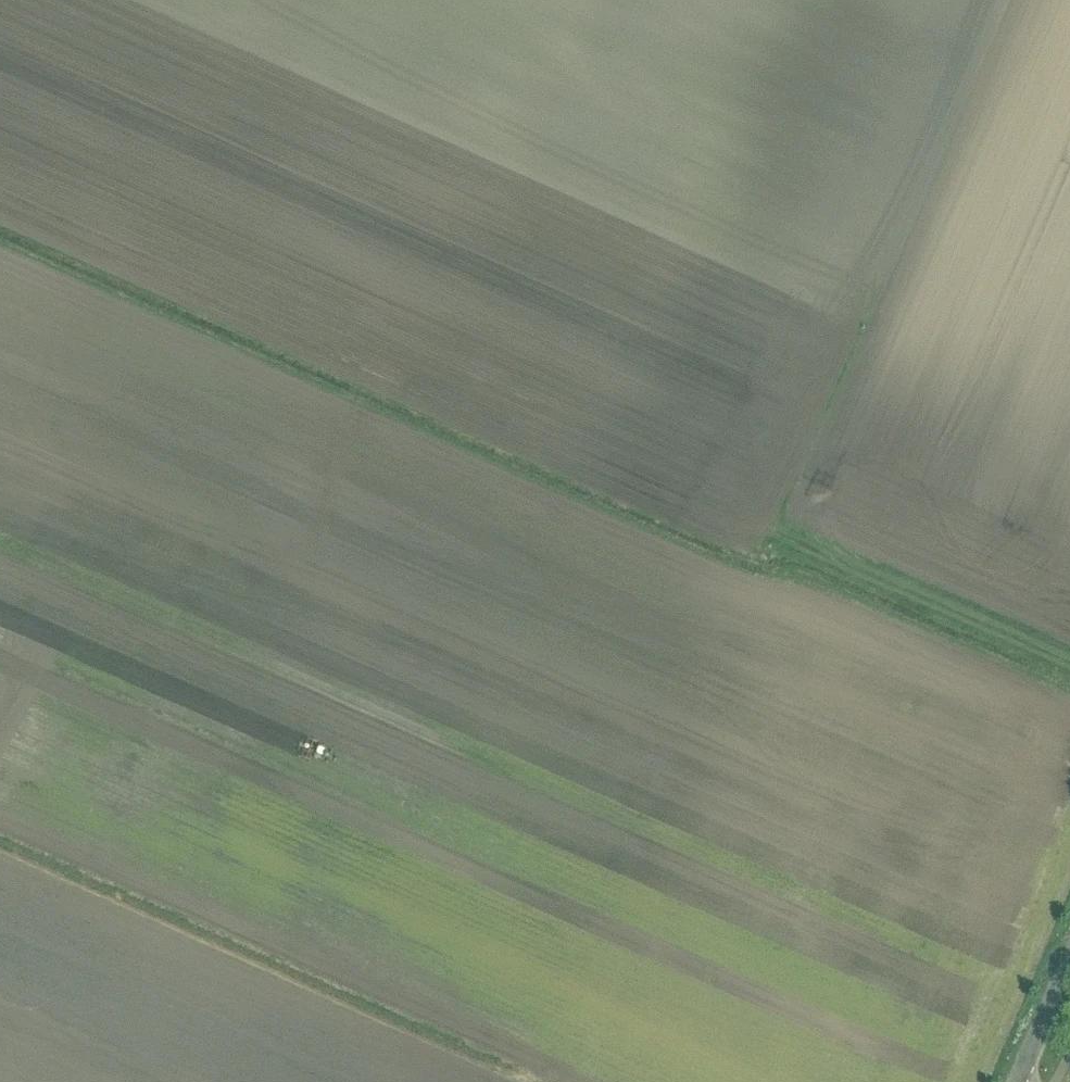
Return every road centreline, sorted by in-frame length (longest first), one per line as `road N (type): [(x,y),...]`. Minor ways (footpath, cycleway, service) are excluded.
road 1 (tertiary): [(1069,969),(1021,1081)]

